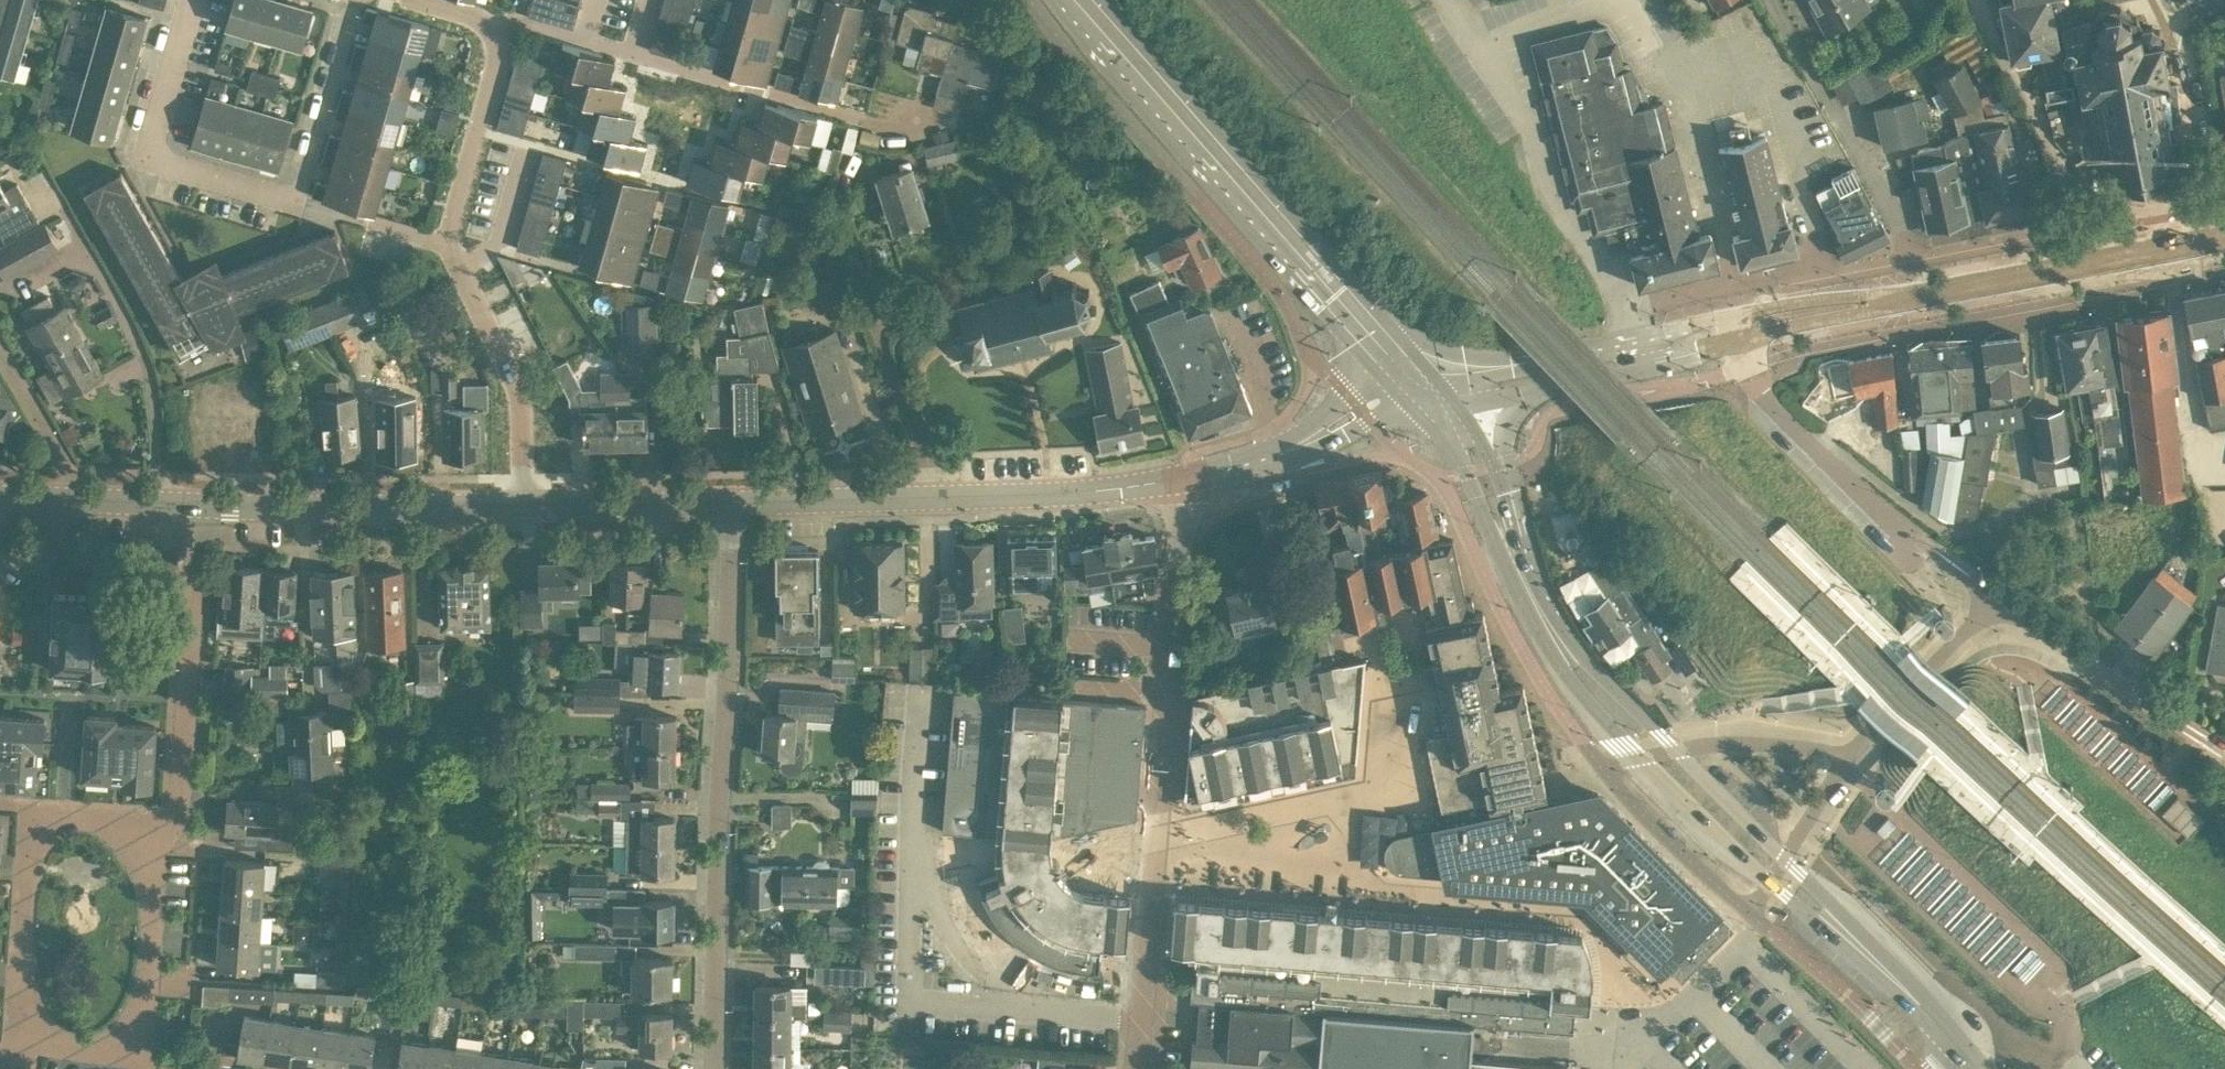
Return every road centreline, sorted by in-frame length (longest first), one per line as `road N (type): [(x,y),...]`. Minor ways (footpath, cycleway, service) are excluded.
road 1 (tertiary): [(1427,412),(1578,692),(1769,882),(1914,997)]
road 2 (tertiary): [(1914,997),(1894,967),(1593,665),(1552,607),(1509,492)]
road 3 (residential): [(1137,1068),(1185,481)]
road 4 (residential): [(713,1068),(724,504)]
road 5 (tertiary): [(724,504),(1084,492),(1185,481)]
road 6 (residential): [(877,126),(502,23)]
road 7 (residential): [(17,1046),(32,819),(166,827)]
road 8 (residential): [(166,827),(180,810),(202,496)]
road 9 (residential): [(1931,293),(1922,263),(1773,0)]
road 10 (tertiary): [(533,504),(202,496)]
road 11 (residential): [(296,201),(145,161),(189,0)]
road 12 (primary): [(1931,293),(2224,238)]
road 13 (residential): [(533,504),(518,401),(447,244)]
road 14 (residential): [(1909,534),(1773,407),(1744,342)]
road 15 (tertiary): [(1185,481),(1283,463),(1372,421),(1427,412)]
road 16 (residential): [(147,1066),(166,827)]
road 17 (residential): [(447,244),(502,23)]
road 18 (primary): [(1224,167),(1074,0)]
road 19 (primary): [(1383,317),(1224,167)]
road 20 (residential): [(296,201),(351,0)]
road 21 (primary): [(1556,390),(1744,342)]
road 22 (residential): [(93,494),(0,326)]
road 23 (tertiary): [(724,504),(533,504)]
road 24 (primary): [(1738,314),(1556,361)]
road 25 (primary): [(1556,361),(1453,353),(1383,317)]
road 26 (primary): [(1907,298),(1792,302),(1738,314)]
road 27 (tertiary): [(1336,406),(1276,444),(1185,481)]
road 28 (primary): [(1744,342),(1907,298)]
road 29 (primary): [(1224,167),(1324,303)]
road 30 (residential): [(447,244),(296,201)]
road 31 (residential): [(147,1066),(17,1046)]
road 32 (primary): [(1509,492),(1506,430),(1530,403),(1556,390)]

